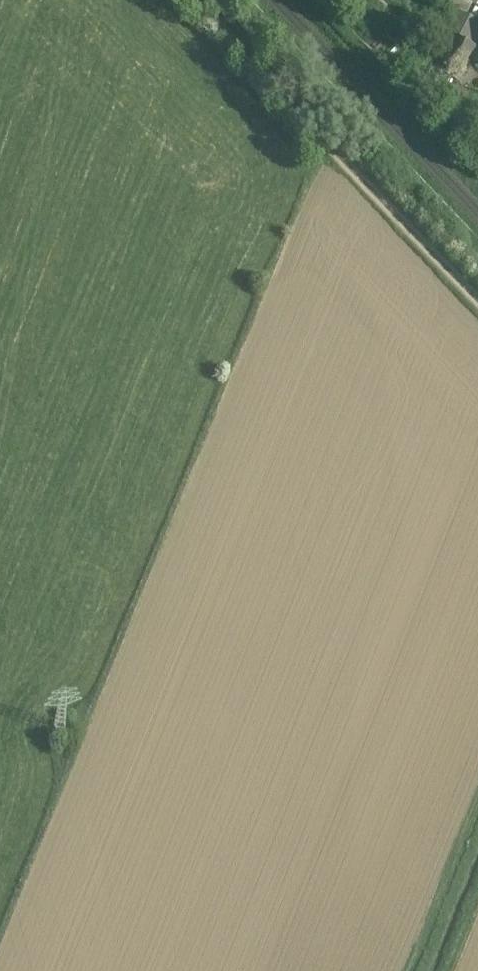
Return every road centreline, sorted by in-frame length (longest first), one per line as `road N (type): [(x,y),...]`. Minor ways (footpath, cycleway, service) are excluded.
road 1 (track): [(195,0),(477,302)]

